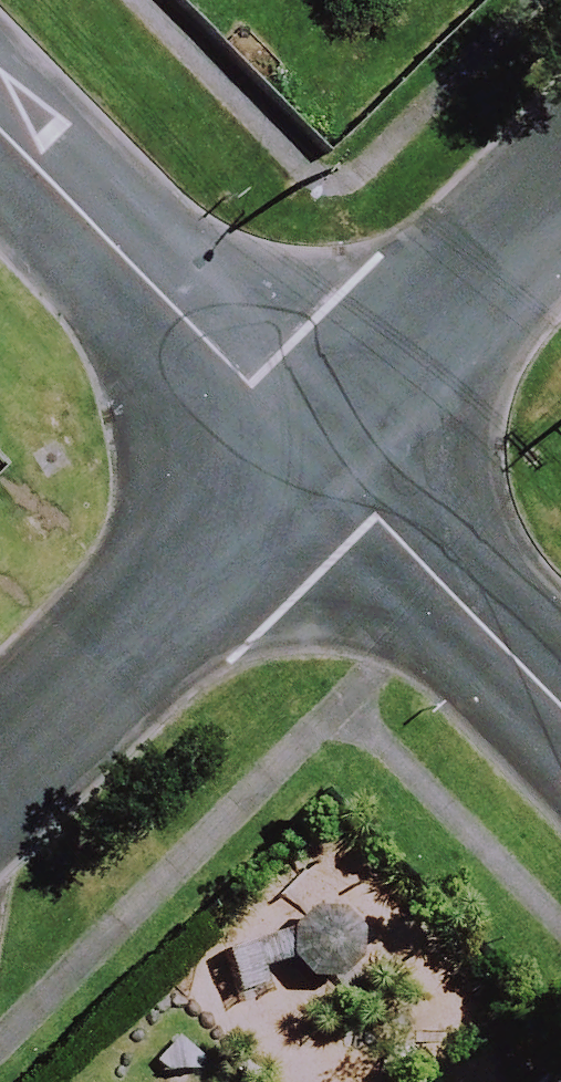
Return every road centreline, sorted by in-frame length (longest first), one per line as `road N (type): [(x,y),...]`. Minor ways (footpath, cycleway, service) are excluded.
road 1 (residential): [(0,129),(310,454)]
road 2 (residential): [(310,454),(0,758)]
road 3 (residential): [(310,454),(560,706)]
road 4 (residential): [(560,204),(310,454)]

